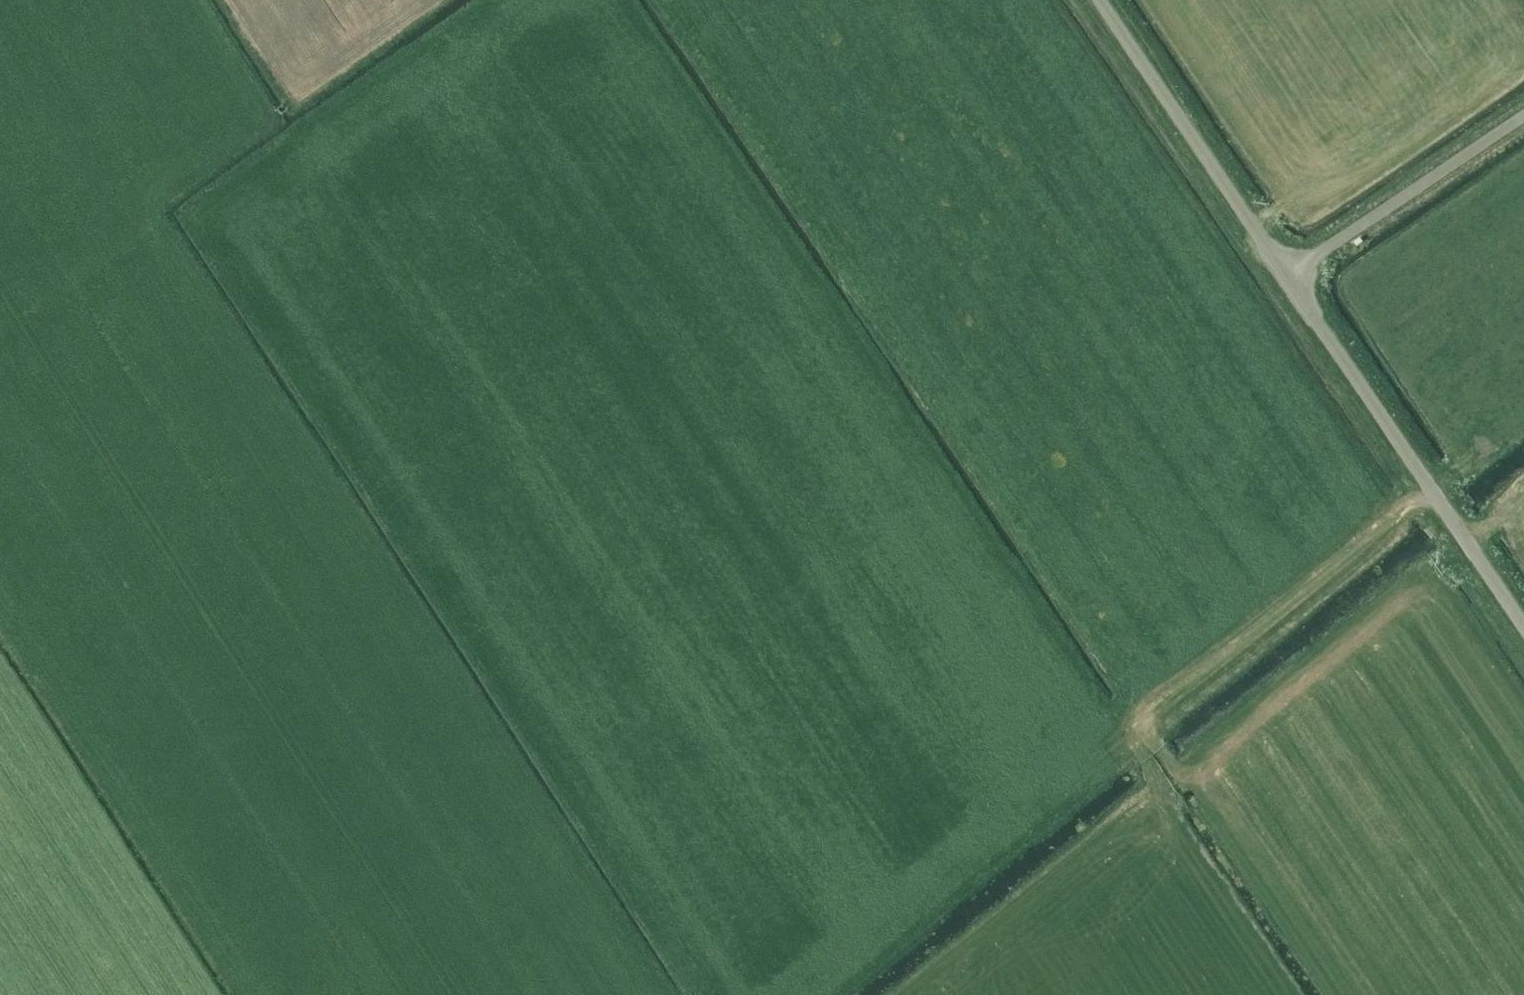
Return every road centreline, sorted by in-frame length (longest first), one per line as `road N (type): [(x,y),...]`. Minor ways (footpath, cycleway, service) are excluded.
road 1 (unclassified): [(1523,628),(1099,0)]

